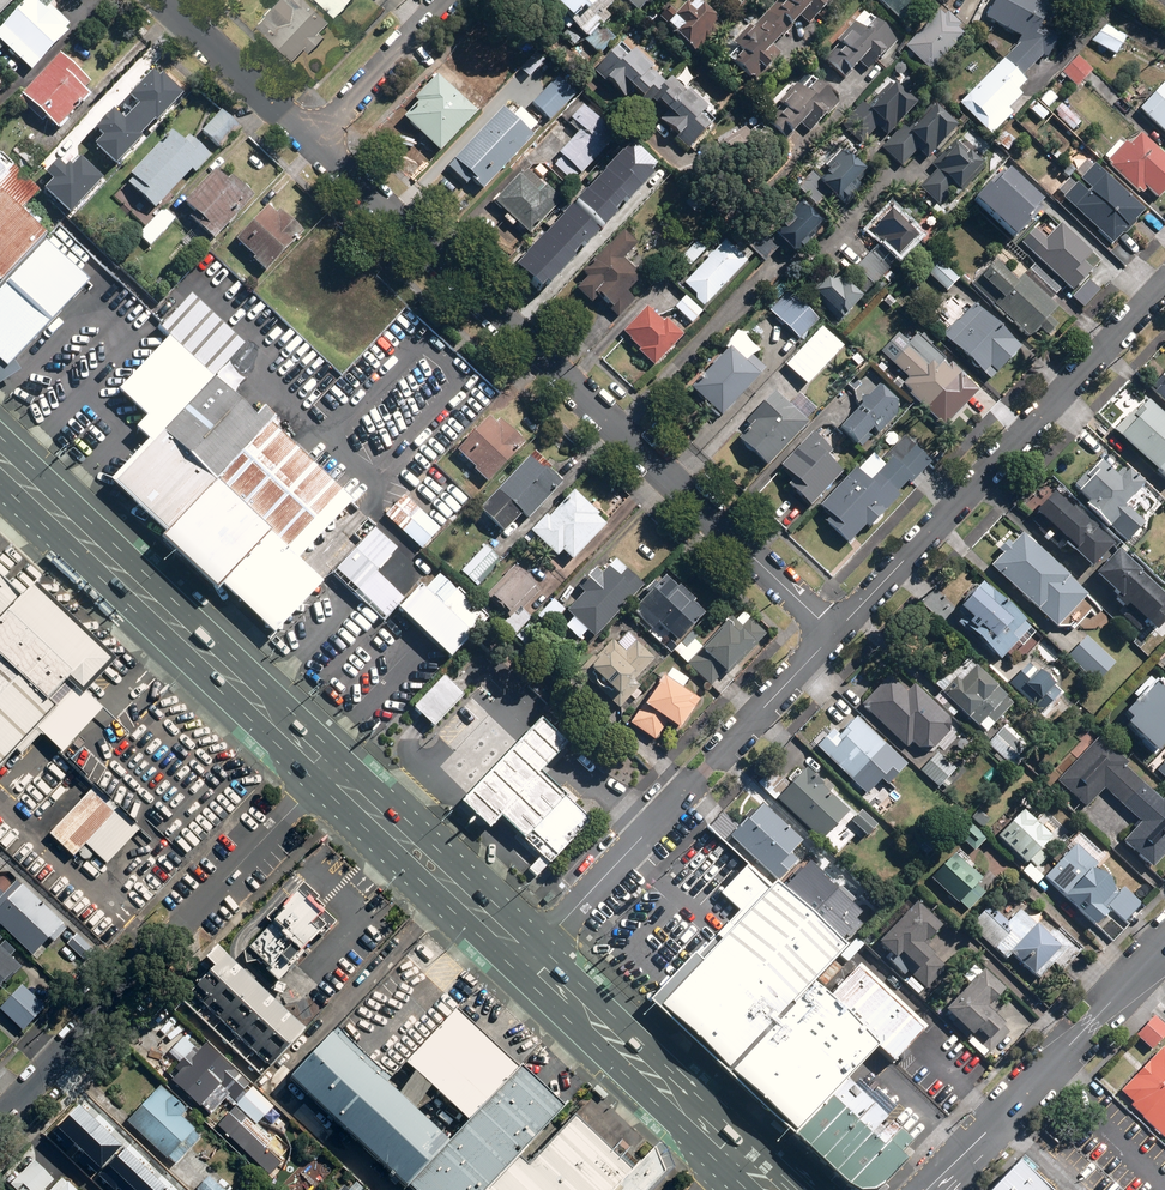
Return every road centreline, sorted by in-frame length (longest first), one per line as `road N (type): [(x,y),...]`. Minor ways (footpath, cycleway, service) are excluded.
road 1 (residential): [(310,143),(835,633)]
road 2 (residential): [(1164,281),(835,633)]
road 3 (residential): [(0,1119),(326,775)]
road 4 (primary): [(0,460),(326,775)]
road 5 (residential): [(835,633),(533,955)]
road 6 (residential): [(1164,946),(927,1189)]
road 7 (primary): [(533,955),(732,1160)]
road 8 (primary): [(326,775),(533,955)]
road 9 (residential): [(162,0),(310,143)]
road 10 (residential): [(446,0),(310,143)]

